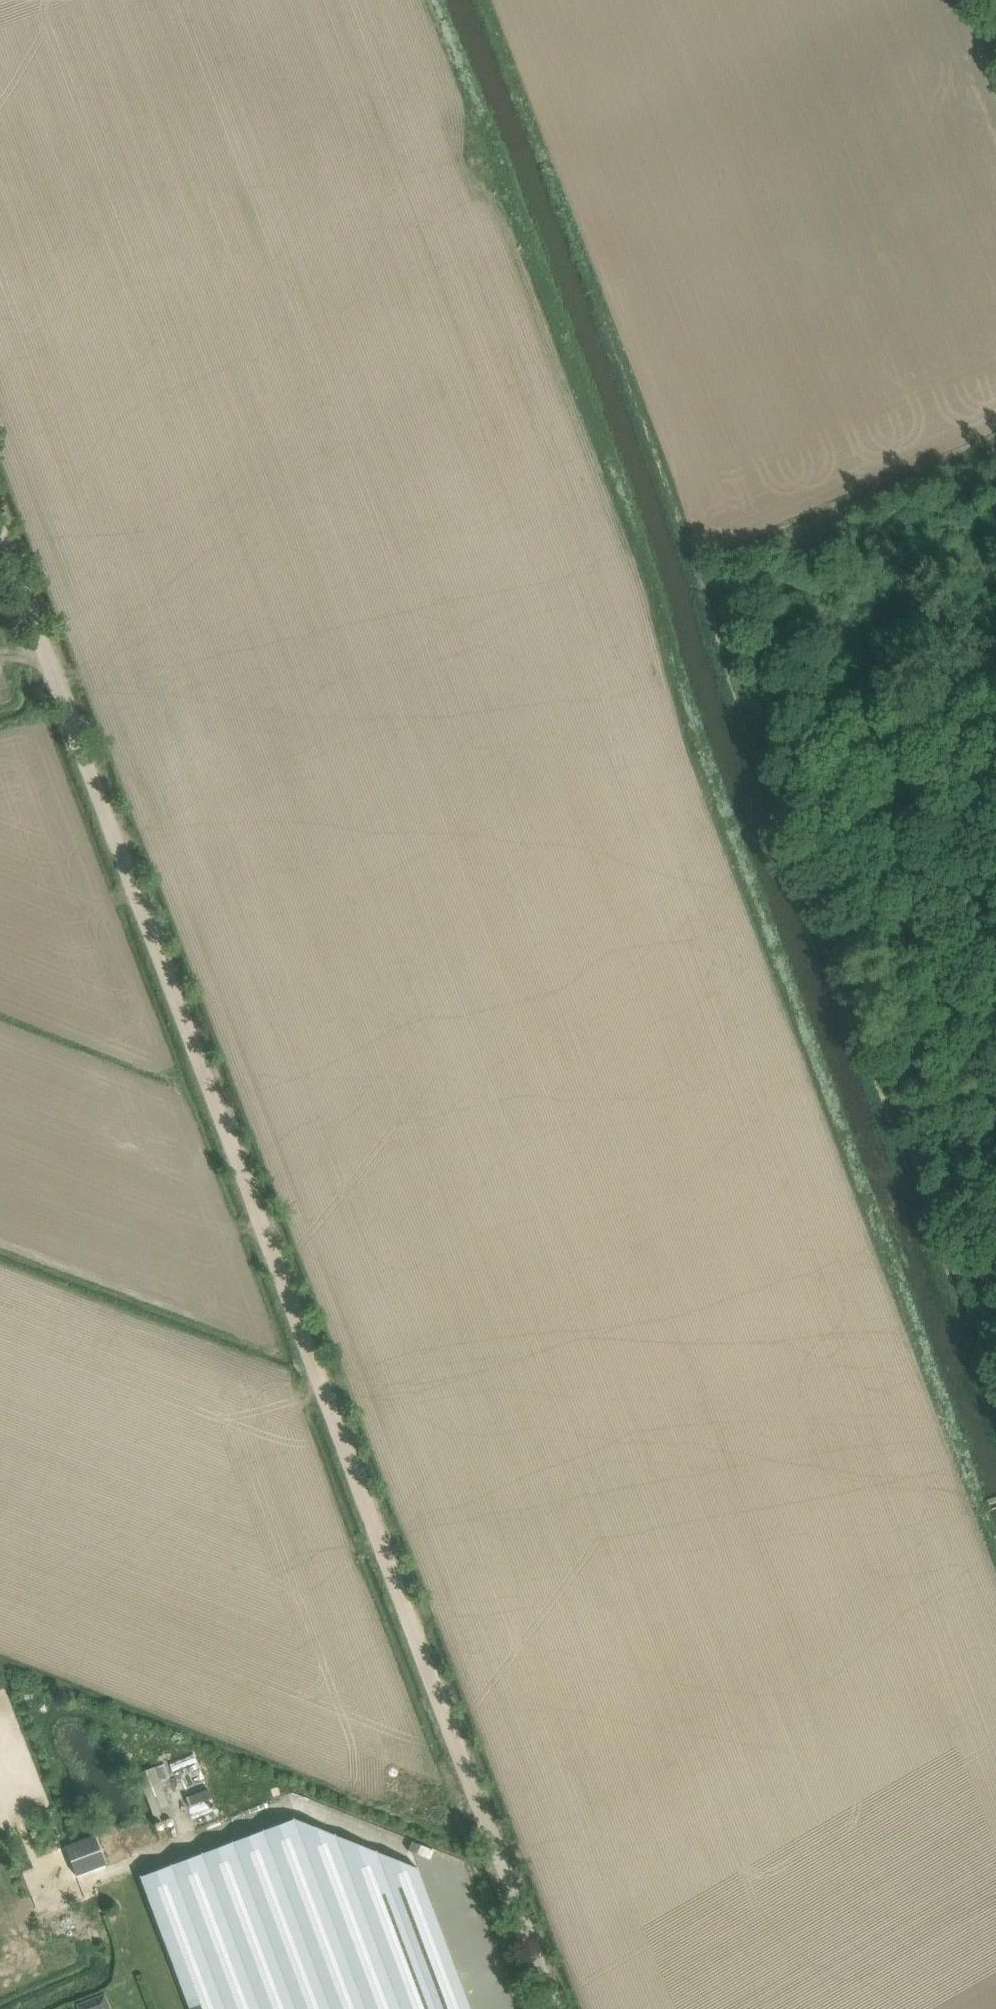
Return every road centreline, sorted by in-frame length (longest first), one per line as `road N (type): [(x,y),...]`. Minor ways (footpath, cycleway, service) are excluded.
road 1 (unclassified): [(556,2008),(0,541)]

